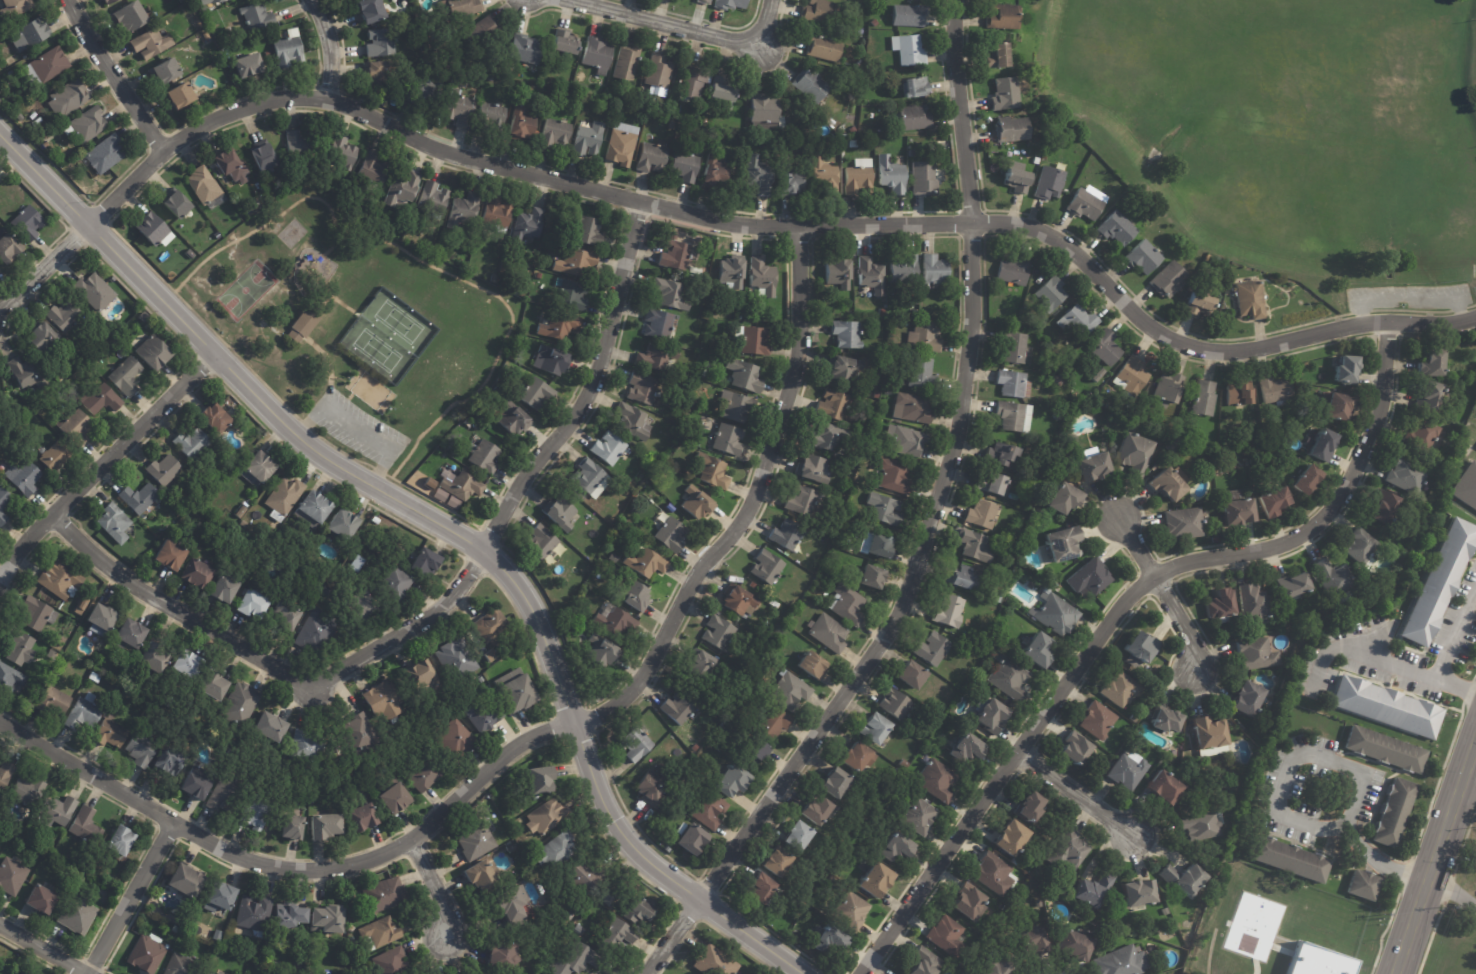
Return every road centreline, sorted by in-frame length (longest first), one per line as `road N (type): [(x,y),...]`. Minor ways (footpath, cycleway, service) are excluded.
road 1 (residential): [(91,220),(162,149),(284,96),(332,92),(430,143),(643,203),(802,229),(975,220),(1045,229),(1097,264),(1170,340),(1215,352),(1363,322),(1475,318)]
road 2 (residential): [(0,130),(294,436),(323,461),(480,548),(510,575),(547,632),(570,720),(605,800),(703,903),(803,973)]
road 3 (residential): [(1392,321),(1388,389),(1345,497),(1321,524),(1285,542),(1153,572),(863,973)]
road 4 (residential): [(703,903),(883,647),(909,597),(975,346),(975,220)]
road 5 (residential): [(570,720),(501,767),(419,840),(350,867),(295,873),(174,827),(0,726)]
road 6 (residential): [(643,203),(580,415),(533,466),(480,548),(465,588),(442,611),(317,688)]
road 7 (residential): [(570,720),(620,704),(651,667),(710,559),(743,526),(785,416),(805,324),(802,229)]
road 8 (residential): [(317,688),(117,576),(57,514)]
road 9 (residential): [(0,583),(13,560),(214,357)]
road 10 (secondary): [(1397,973),(1475,752)]
road 11 (residential): [(773,0),(762,45),(581,0)]
road 12 (residential): [(975,220),(960,79),(963,0)]
road 13 (residential): [(70,0),(162,149)]
road 14 (residential): [(88,973),(174,827)]
road 15 (residential): [(1019,756),(1151,842)]
road 16 (residential): [(91,220),(0,314)]
road 17 (residential): [(419,840),(457,955)]

